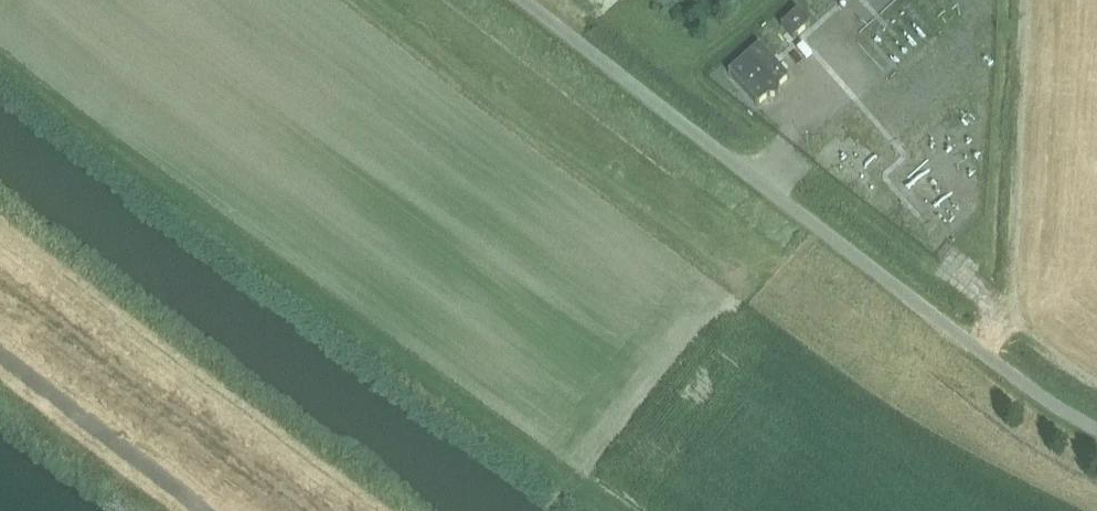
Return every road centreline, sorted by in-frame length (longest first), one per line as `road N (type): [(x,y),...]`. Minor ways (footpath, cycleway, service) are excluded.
road 1 (unclassified): [(519,0),(1096,441)]
road 2 (unclassified): [(196,510),(0,358)]

